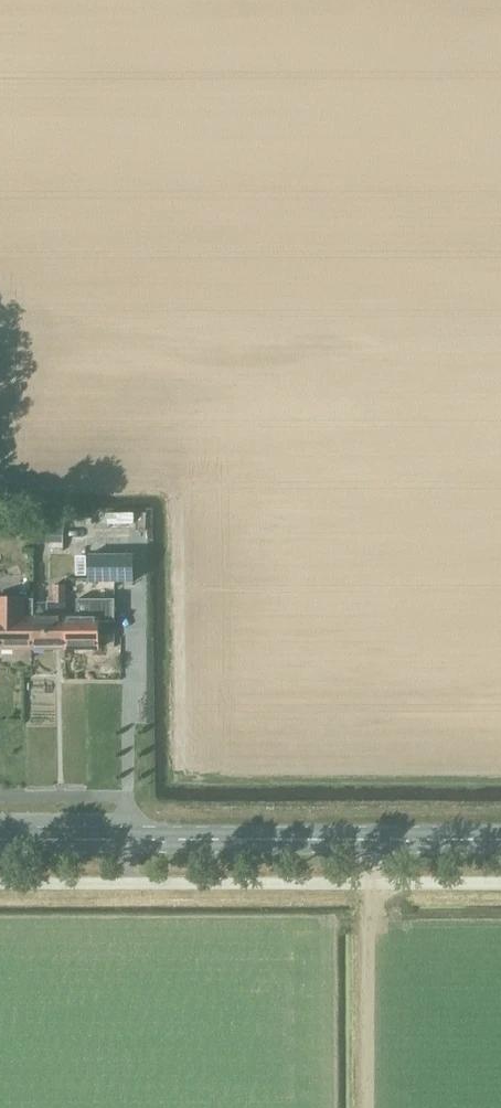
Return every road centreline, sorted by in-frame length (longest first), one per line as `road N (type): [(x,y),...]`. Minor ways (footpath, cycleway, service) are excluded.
road 1 (secondary): [(500,839),(0,839)]

